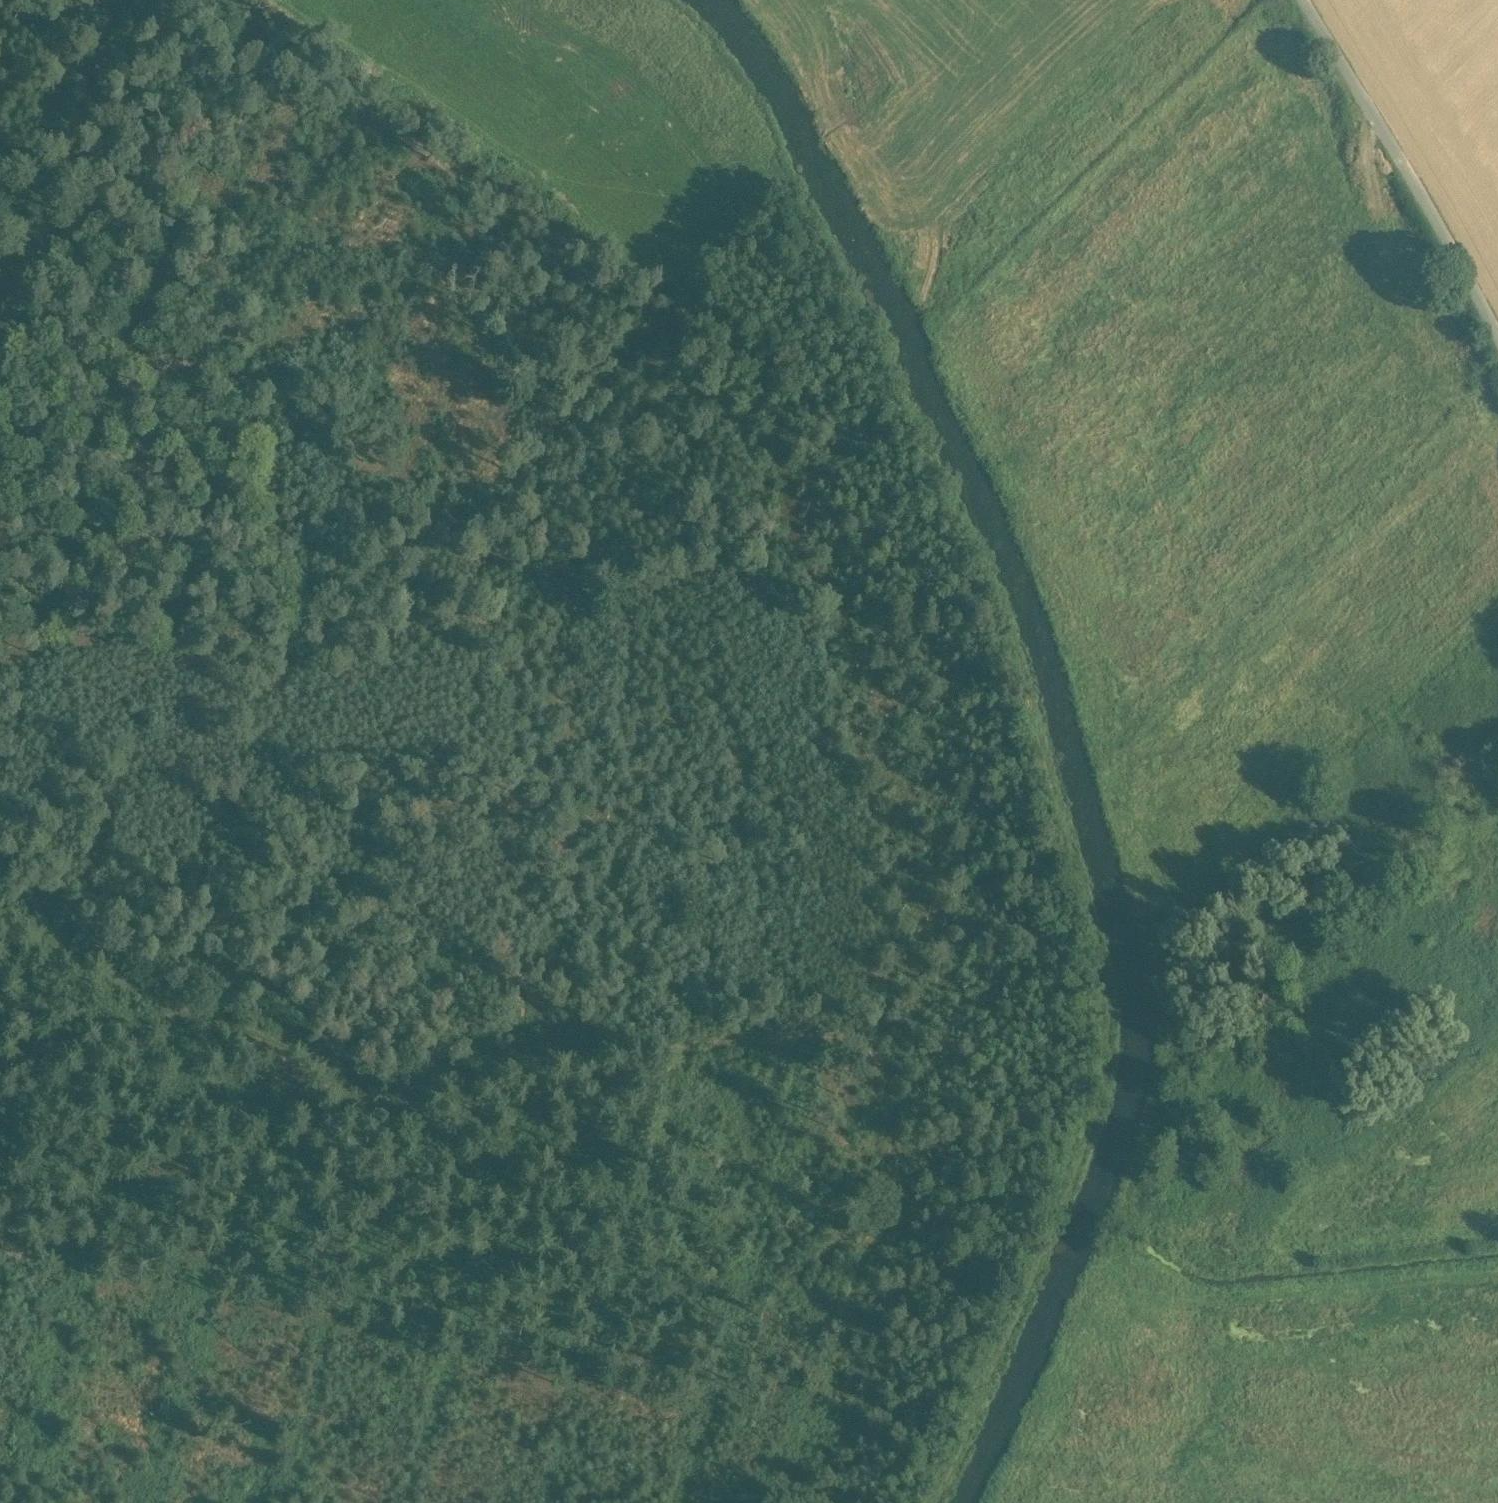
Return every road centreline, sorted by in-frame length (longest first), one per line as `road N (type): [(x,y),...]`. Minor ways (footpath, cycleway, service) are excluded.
road 1 (unclassified): [(1305,0),(1497,346)]

